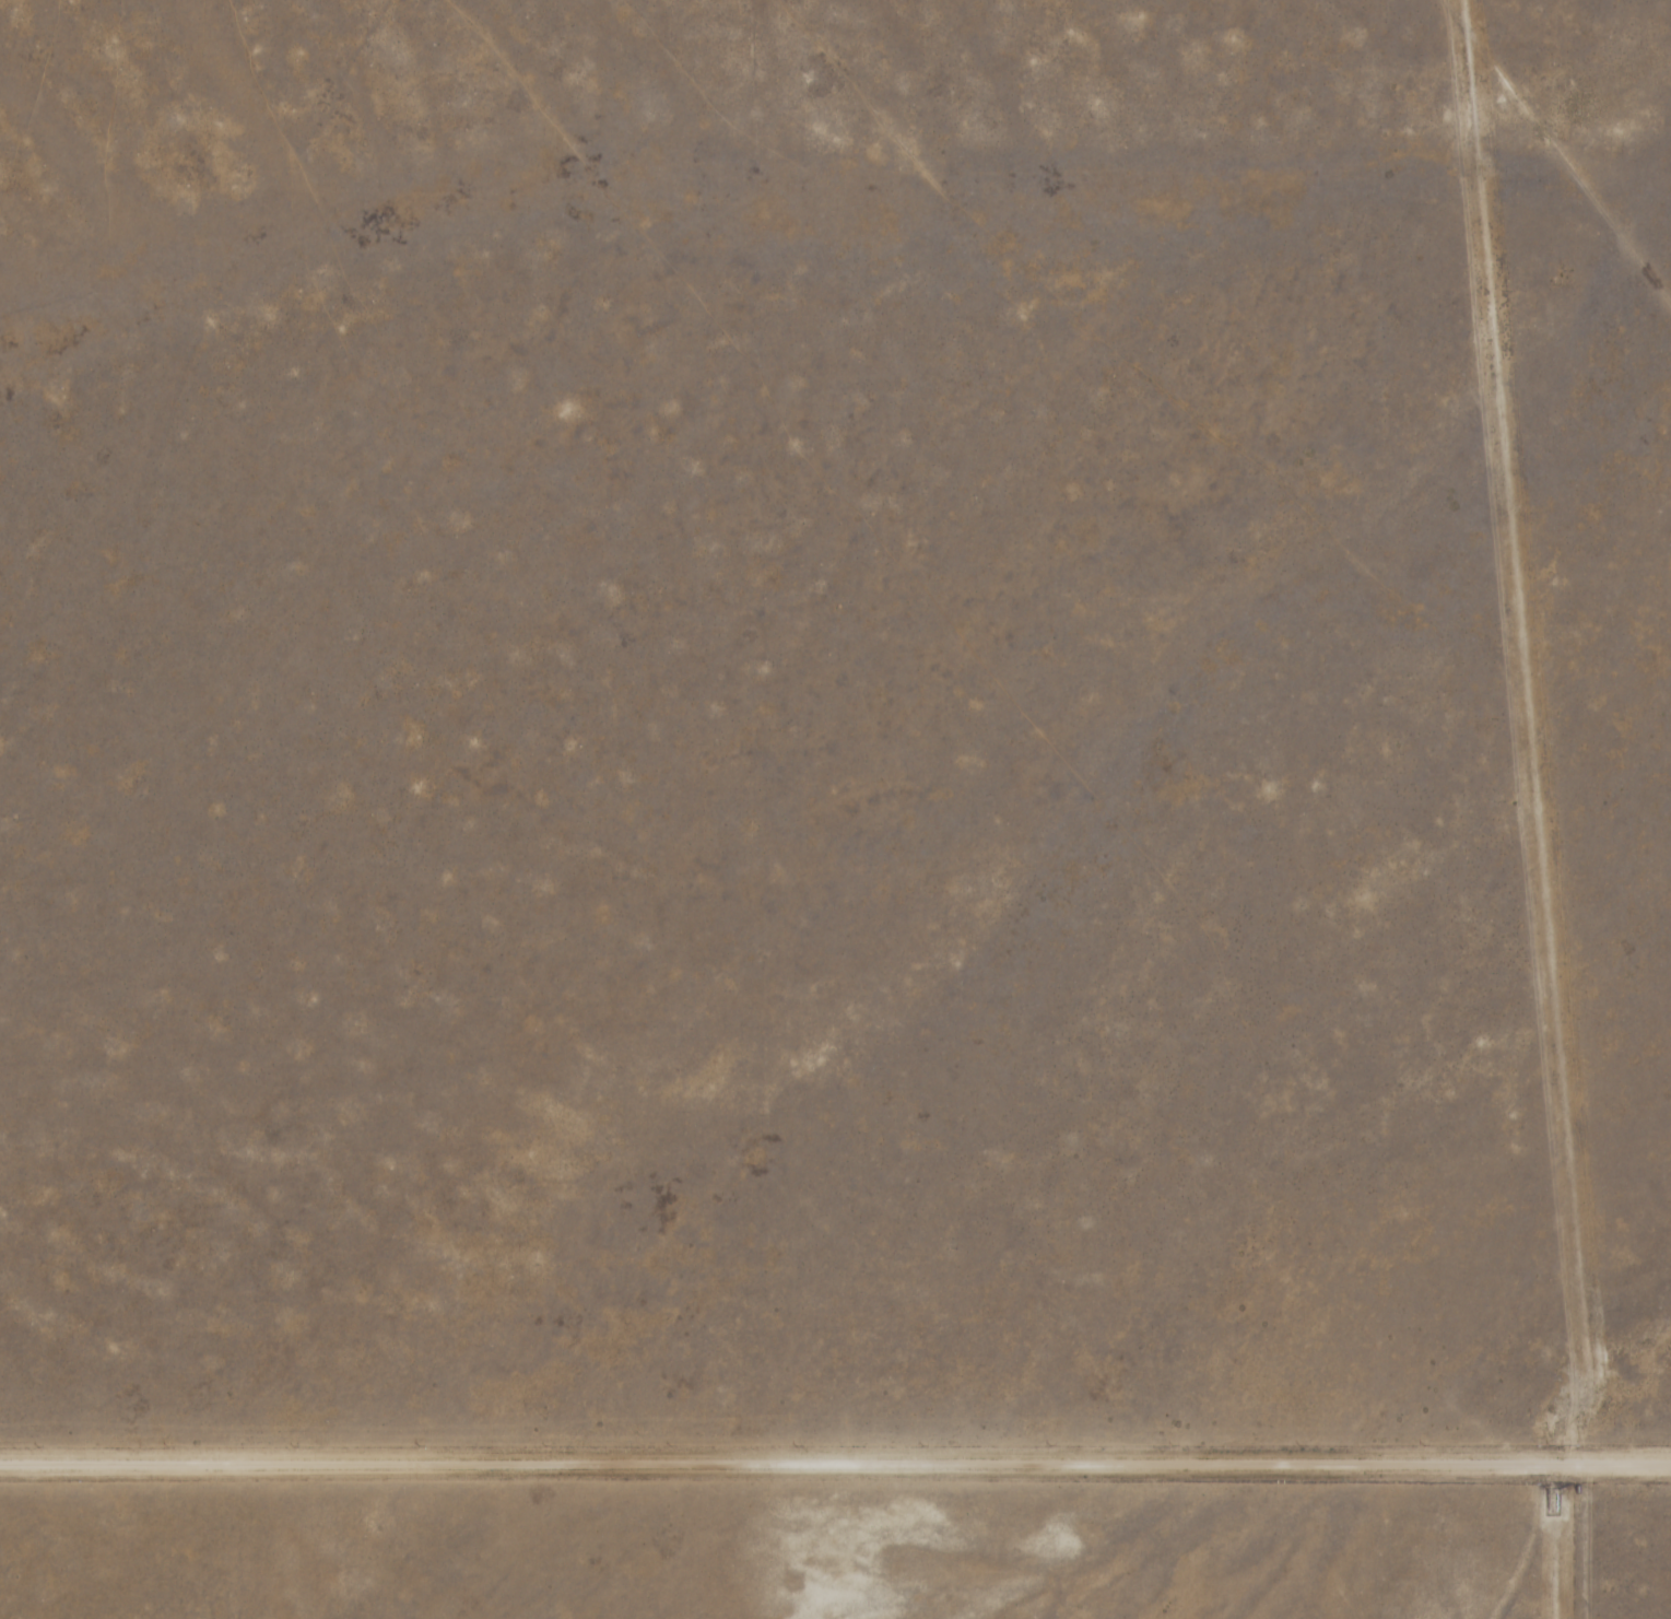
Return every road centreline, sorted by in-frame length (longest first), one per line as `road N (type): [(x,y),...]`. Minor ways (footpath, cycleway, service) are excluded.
road 1 (residential): [(0,1451),(1670,1454)]

